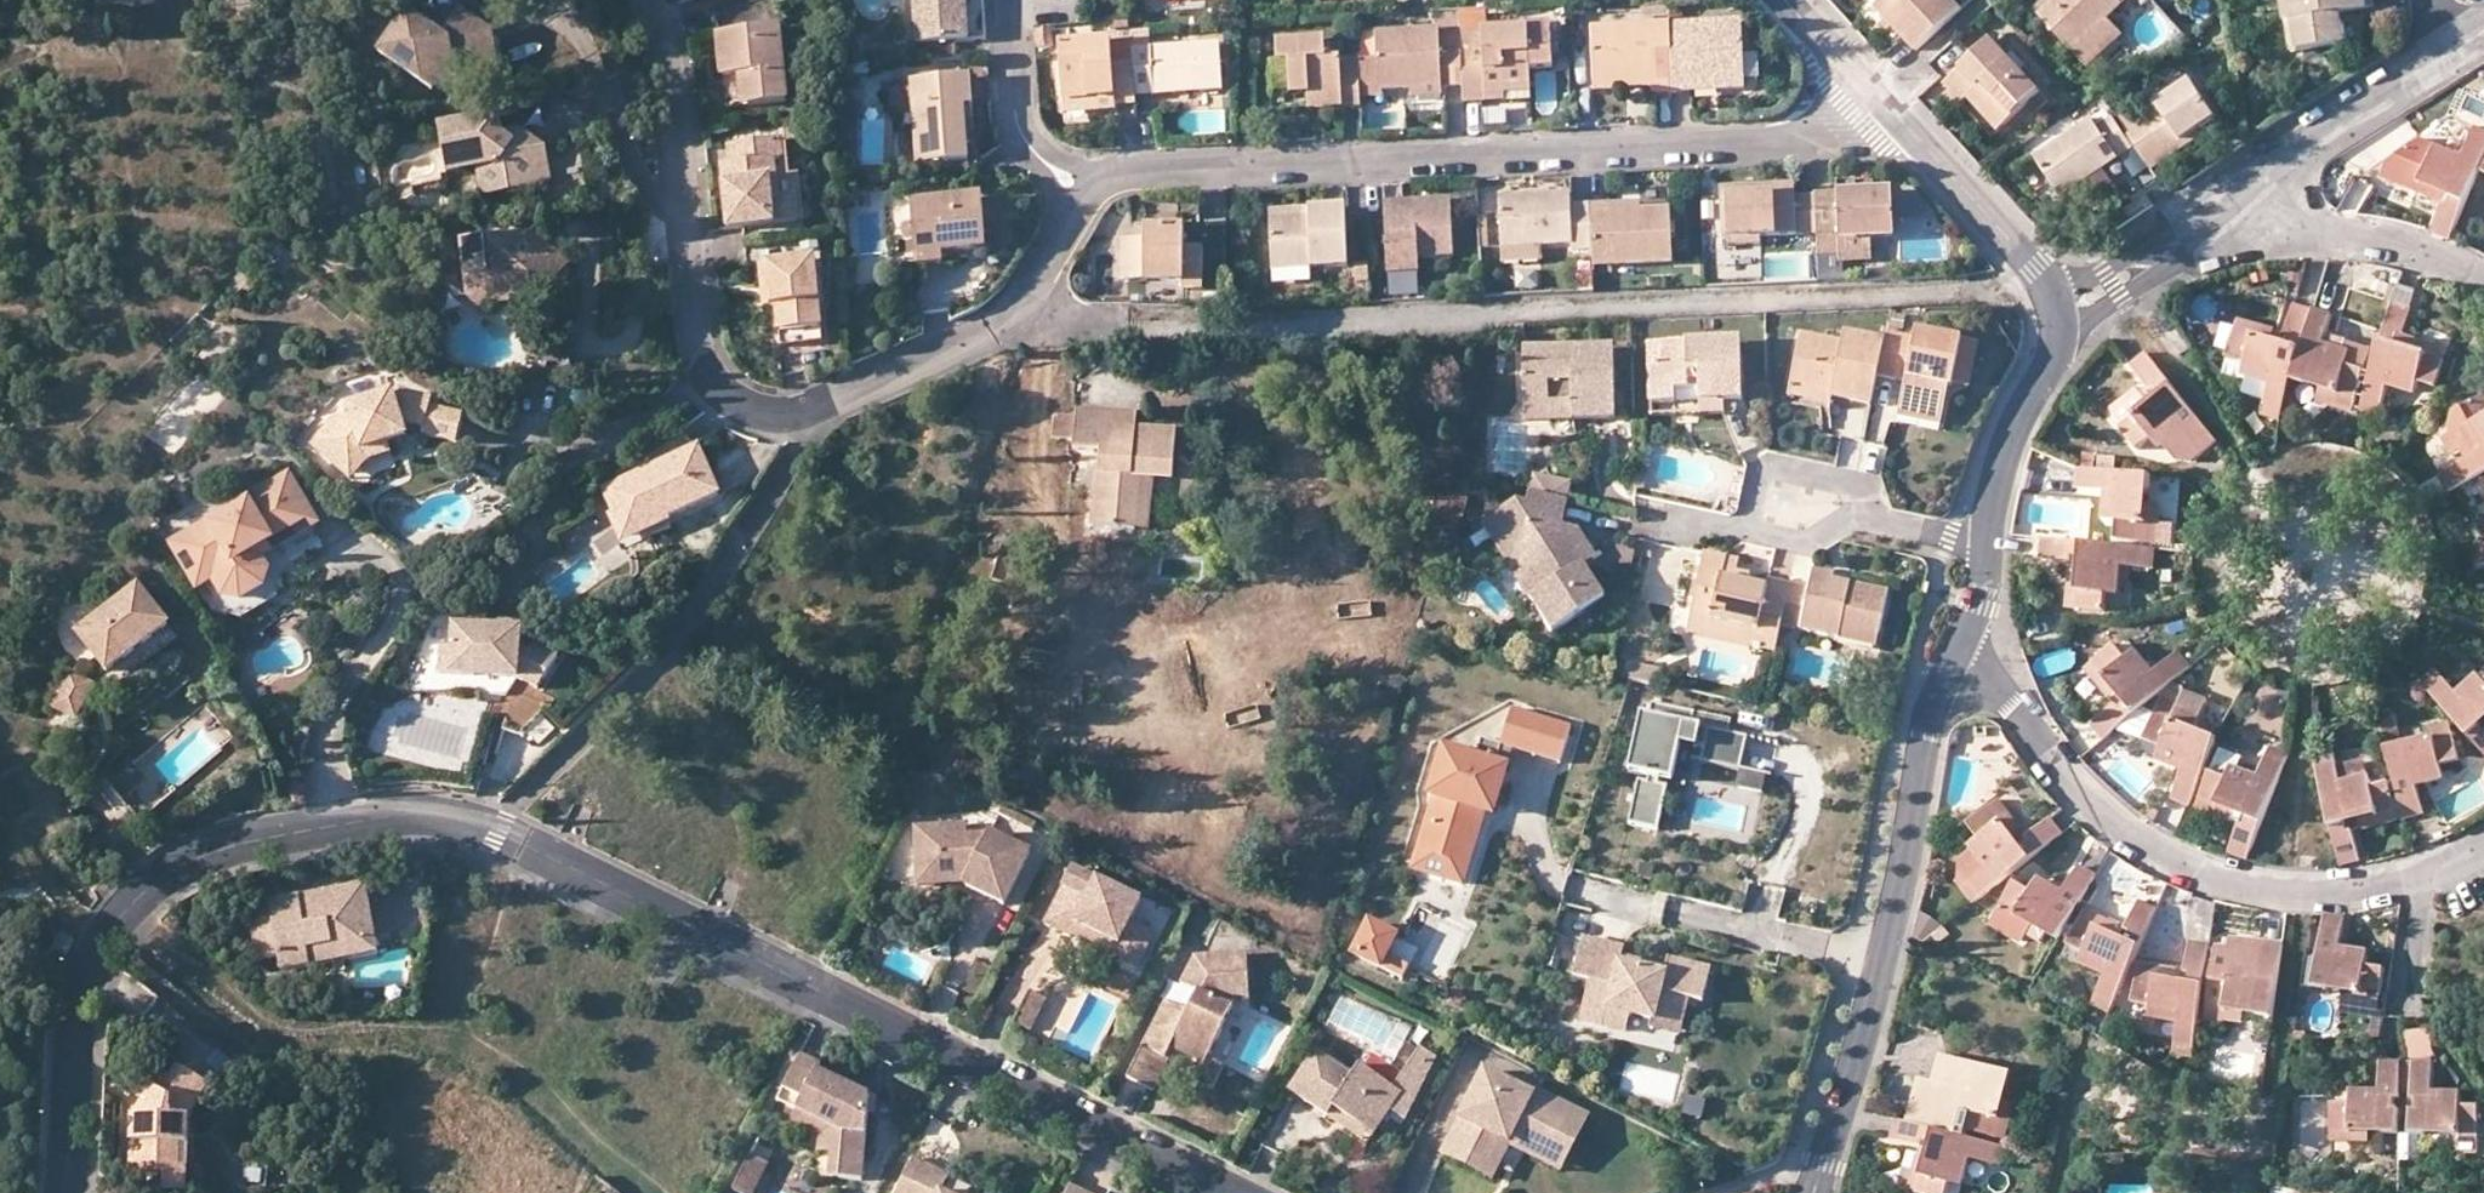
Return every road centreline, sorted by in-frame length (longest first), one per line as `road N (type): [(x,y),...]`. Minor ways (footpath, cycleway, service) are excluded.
road 1 (residential): [(1080,194),(1140,171),(1787,143),(1858,119),(1878,97)]
road 2 (residential): [(498,833),(1216,1192)]
road 3 (residential): [(62,1192),(76,1008),(104,939),(142,895),(196,859),(280,835),(418,816),(498,833)]
road 4 (residential): [(1954,659),(1986,672),(2099,809),(2198,864),(2297,892),(2422,878),(2483,854)]
road 5 (residential): [(1021,311),(1038,376),(1042,542),(1069,574),(1178,626),(1390,634)]
road 6 (residential): [(825,406),(809,441),(648,661),(507,813),(498,833)]
road 7 (tertiary): [(1823,1163),(1871,1011),(1926,740),(1954,659)]
road 8 (residential): [(653,0),(674,95),(704,360),(729,403),(751,415),(777,419),(825,406)]
road 9 (tertiary): [(1878,97),(2015,243),(2058,310)]
road 10 (residential): [(2483,286),(2428,260),(2277,224),(2253,190)]
road 11 (tertiary): [(1986,550),(2002,459),(2052,356),(2058,310)]
road 12 (residential): [(2449,53),(2253,190)]
road 13 (residential): [(2253,190),(2179,243),(2058,310)]
road 14 (residential): [(825,406),(1021,311)]
road 15 (residential): [(1080,194),(1029,127),(1015,0)]
road 16 (residential): [(1746,530),(1758,480),(1782,464),(1854,482),(1871,526)]
road 17 (tertiary): [(1783,0),(1878,97)]
road 18 (residential): [(1021,311),(1080,194)]
road 19 (residential): [(1746,530),(1817,539),(1871,526)]

